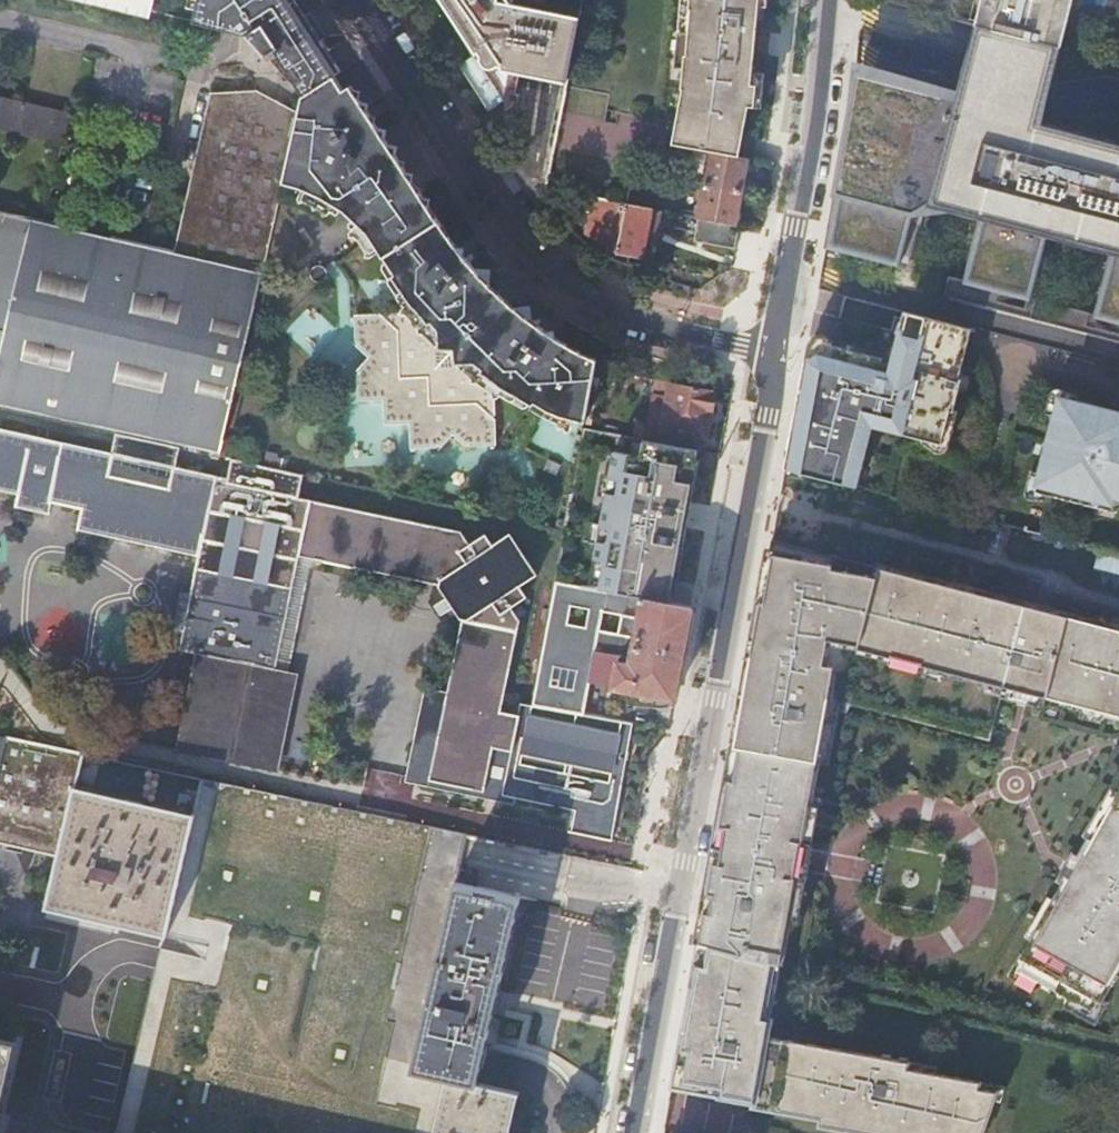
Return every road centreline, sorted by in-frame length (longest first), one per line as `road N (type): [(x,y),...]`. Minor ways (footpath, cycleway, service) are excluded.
road 1 (residential): [(769,355),(629,1132)]
road 2 (residential): [(360,0),(530,254),(579,292),(629,315),(769,355)]
road 3 (residential): [(769,355),(818,106),(829,0)]

